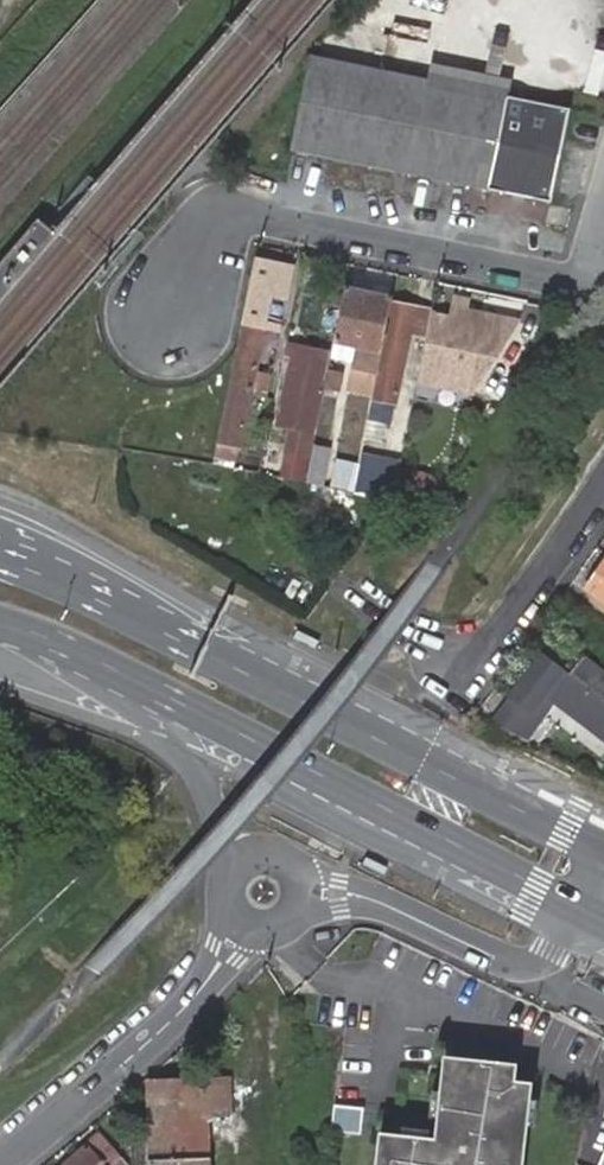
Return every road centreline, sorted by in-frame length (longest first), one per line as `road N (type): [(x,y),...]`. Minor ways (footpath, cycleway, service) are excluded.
road 1 (primary): [(97,660),(581,908)]
road 2 (primary): [(603,847),(165,634)]
road 3 (residential): [(582,278),(225,209),(170,303)]
road 4 (residential): [(7,1164),(176,1018),(243,923)]
road 5 (residential): [(301,893),(361,897),(495,958),(532,966),(555,954),(581,908)]
road 6 (unclassified): [(97,660),(187,753),(228,871)]
road 7 (residential): [(603,486),(482,657),(448,663)]
road 8 (primary): [(165,634),(90,576),(0,528)]
road 9 (primary): [(165,634),(0,561)]

